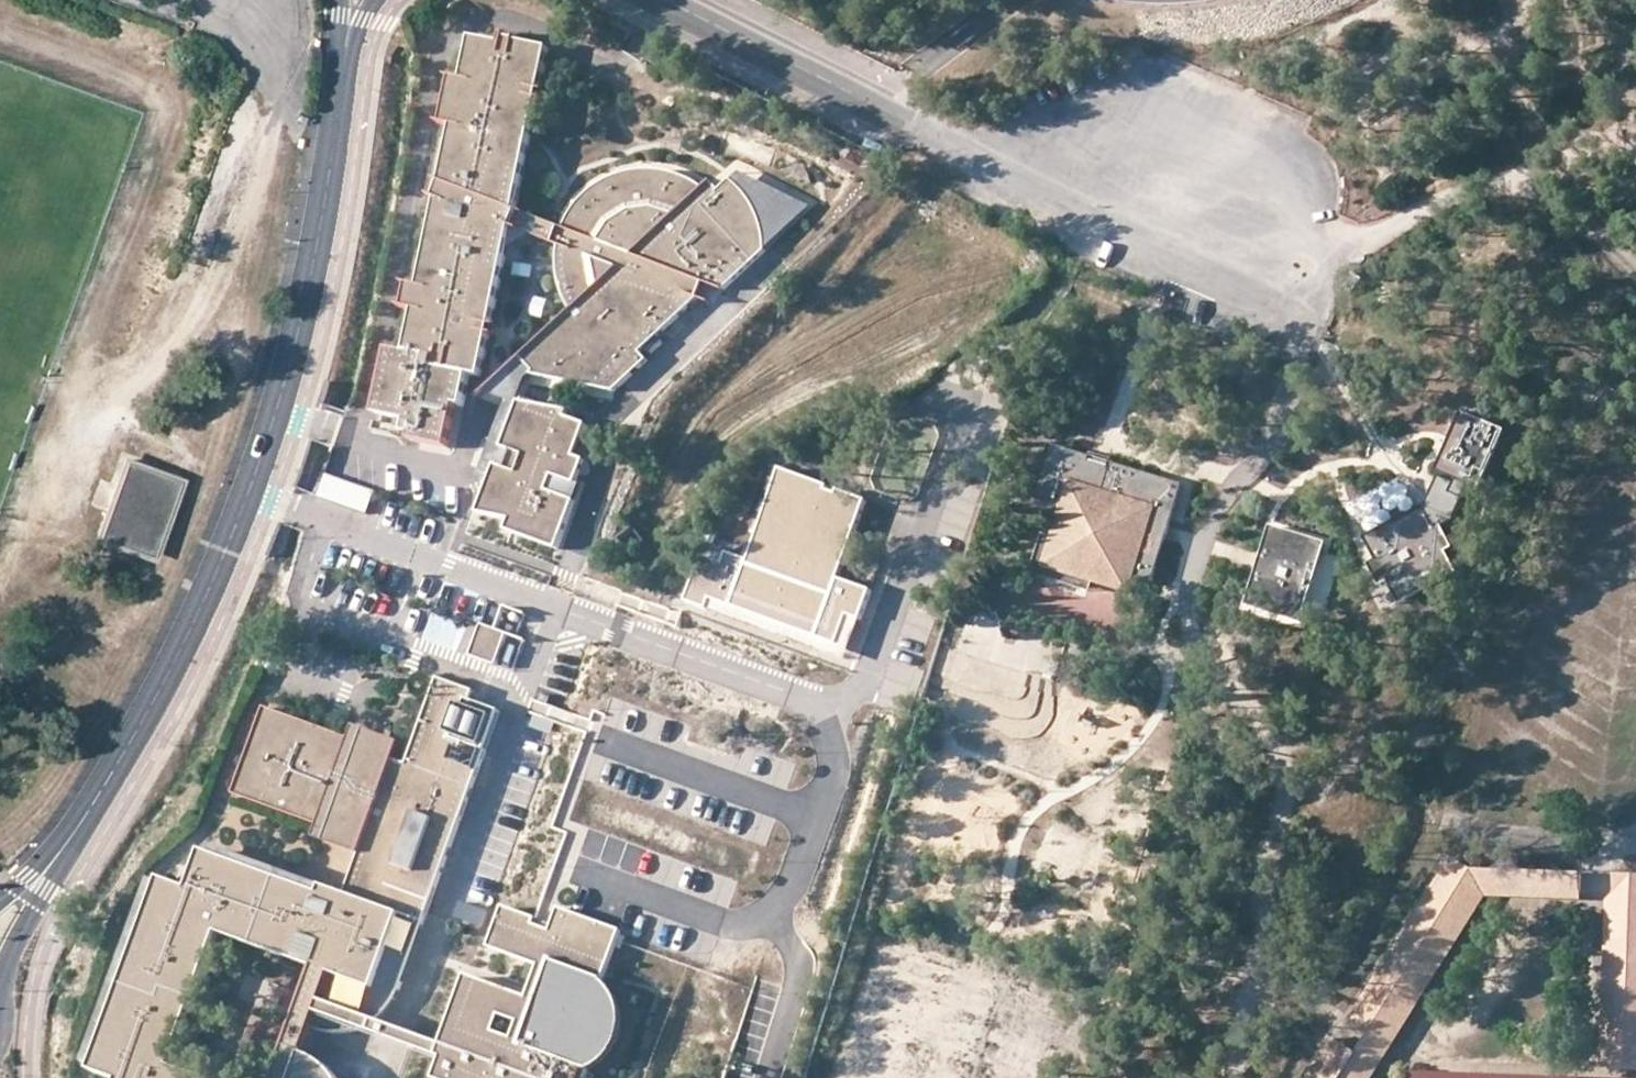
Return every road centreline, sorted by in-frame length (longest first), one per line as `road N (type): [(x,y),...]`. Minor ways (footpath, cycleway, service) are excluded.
road 1 (tertiary): [(36,881),(147,714),(248,492),(305,297),(344,54)]
road 2 (track): [(1186,620),(1212,635),(1241,674),(1291,781),(1265,888),(1261,965),(1355,1036)]
road 3 (unclassified): [(663,0),(993,163)]
road 4 (track): [(1232,72),(1386,0)]
road 5 (track): [(1635,135),(1602,126),(1564,132),(1512,178)]
road 6 (tertiary): [(0,998),(36,881)]

